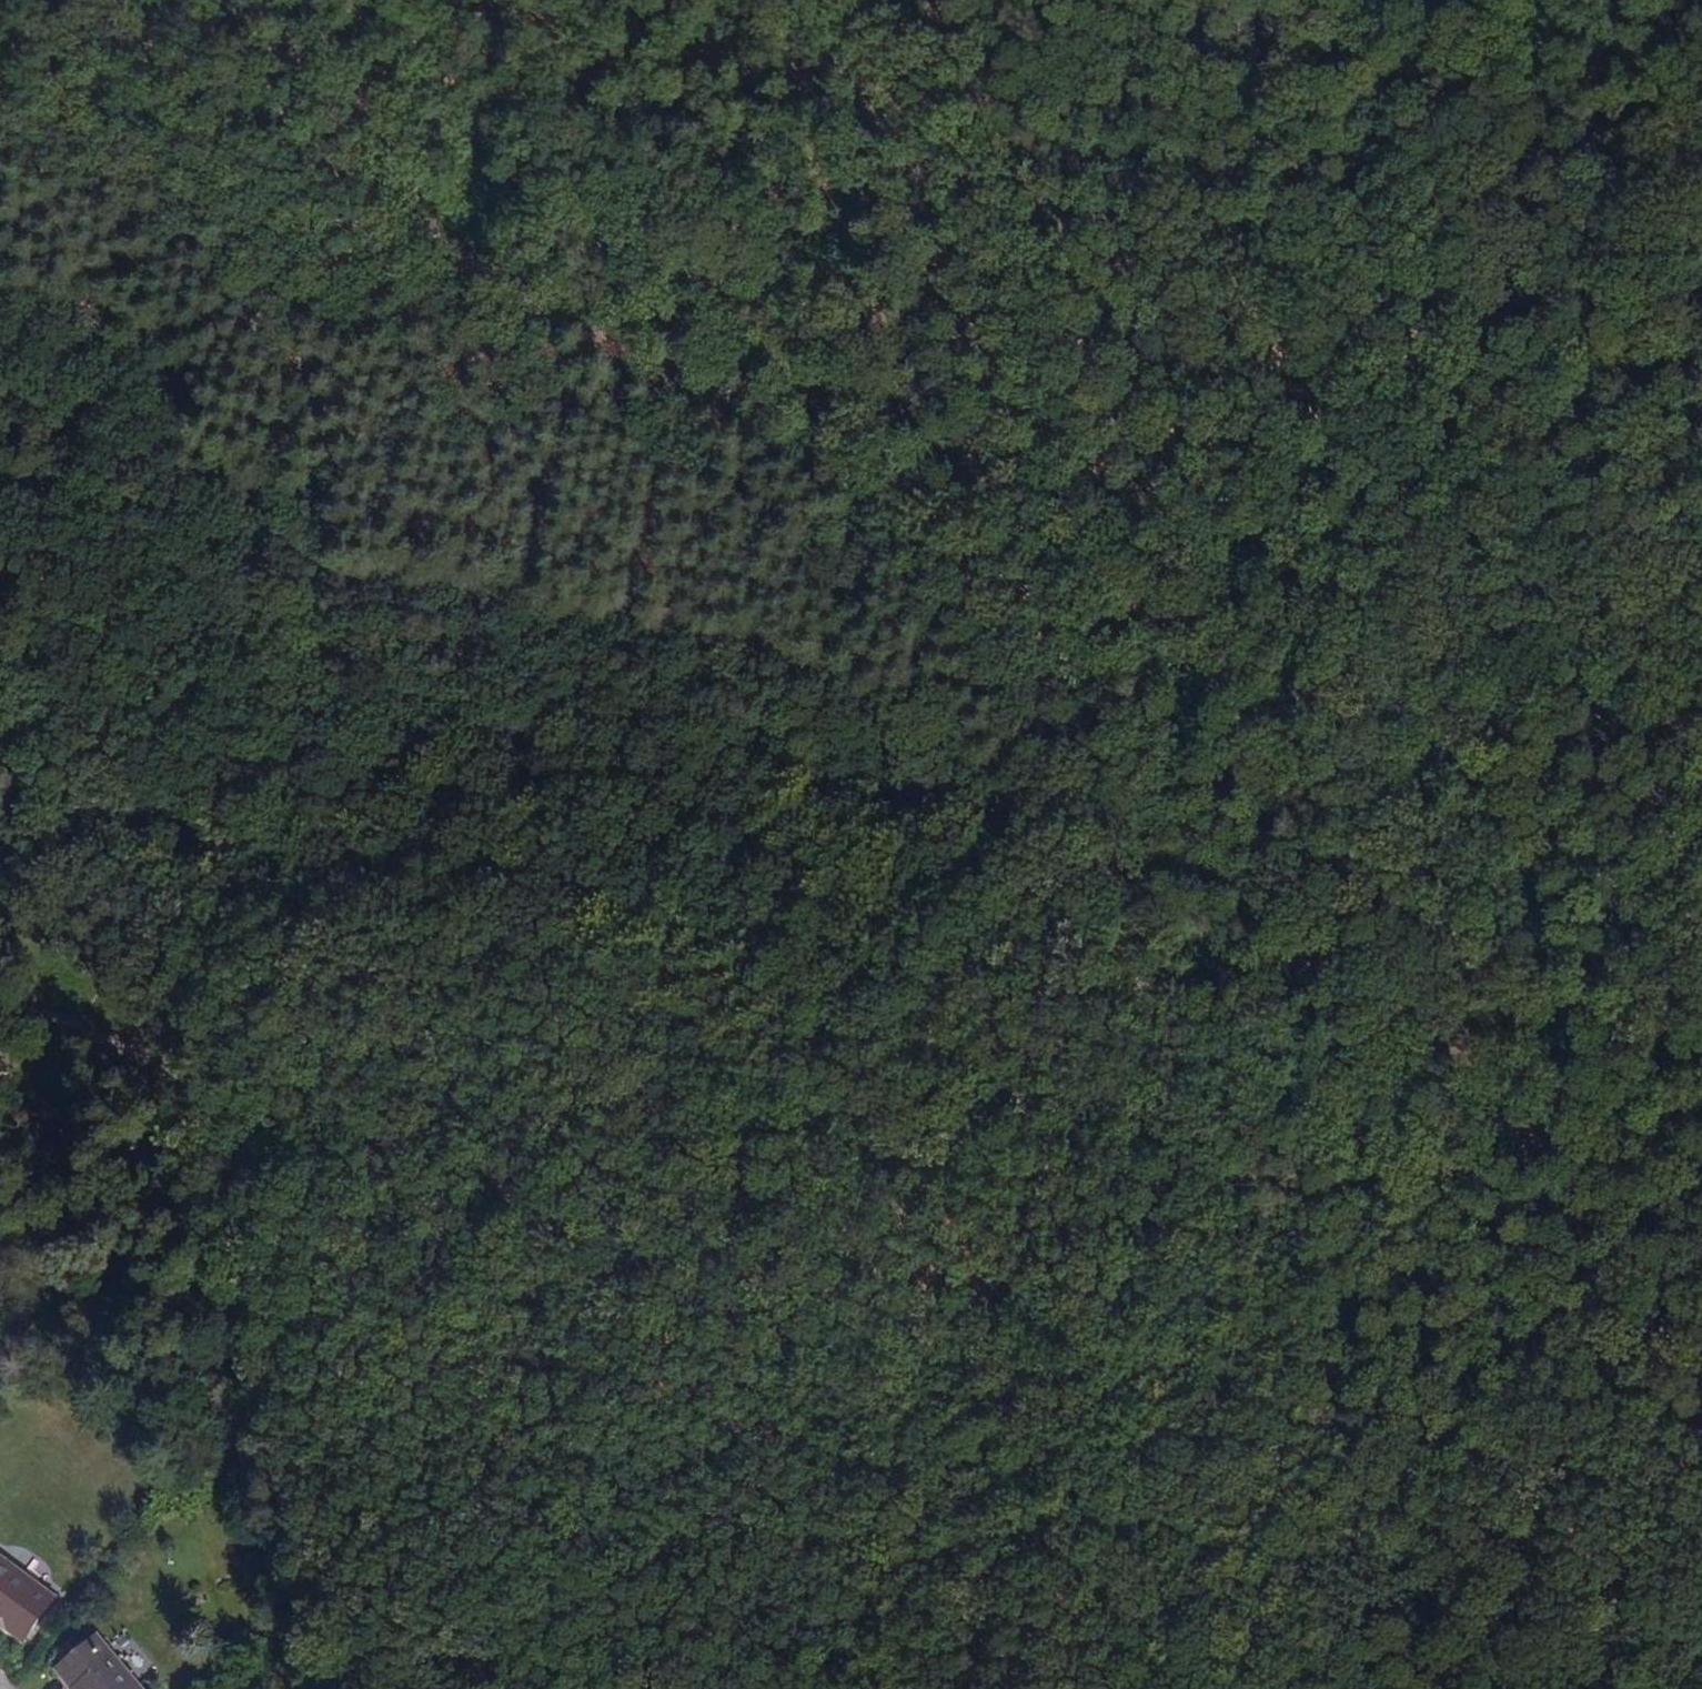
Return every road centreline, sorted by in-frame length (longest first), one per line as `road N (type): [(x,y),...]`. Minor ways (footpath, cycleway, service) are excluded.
road 1 (track): [(0,1007),(129,1034),(181,1106),(235,1355),(264,1395),(324,1434),(359,1488),(385,1547),(399,1631),(421,1688)]
road 2 (track): [(159,89),(0,45)]

